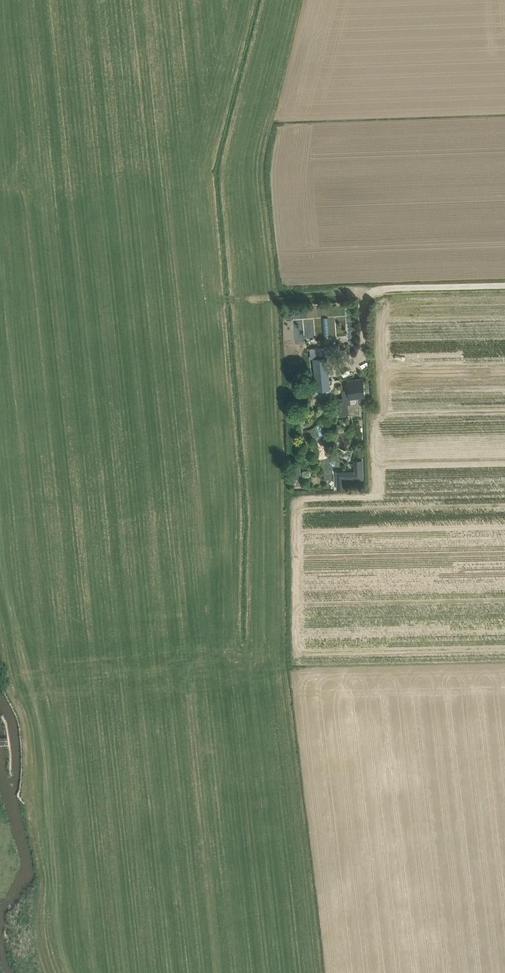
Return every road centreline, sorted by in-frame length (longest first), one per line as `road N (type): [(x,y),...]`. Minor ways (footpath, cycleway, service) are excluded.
road 1 (track): [(229,300),(504,286)]

